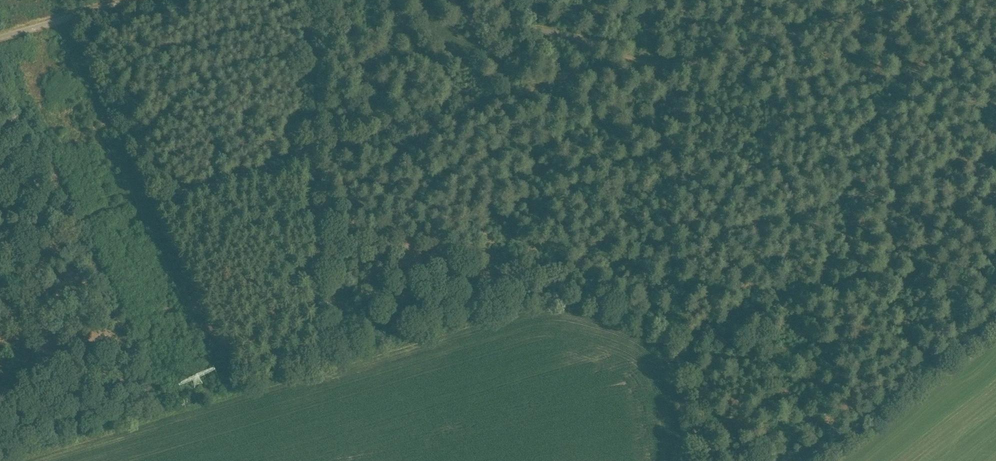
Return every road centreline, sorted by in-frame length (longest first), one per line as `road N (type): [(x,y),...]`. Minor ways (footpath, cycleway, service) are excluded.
road 1 (track): [(560,309),(36,460)]
road 2 (track): [(714,460),(668,241),(645,0)]
road 3 (track): [(320,145),(319,0)]
road 4 (unclassified): [(0,37),(134,0)]

